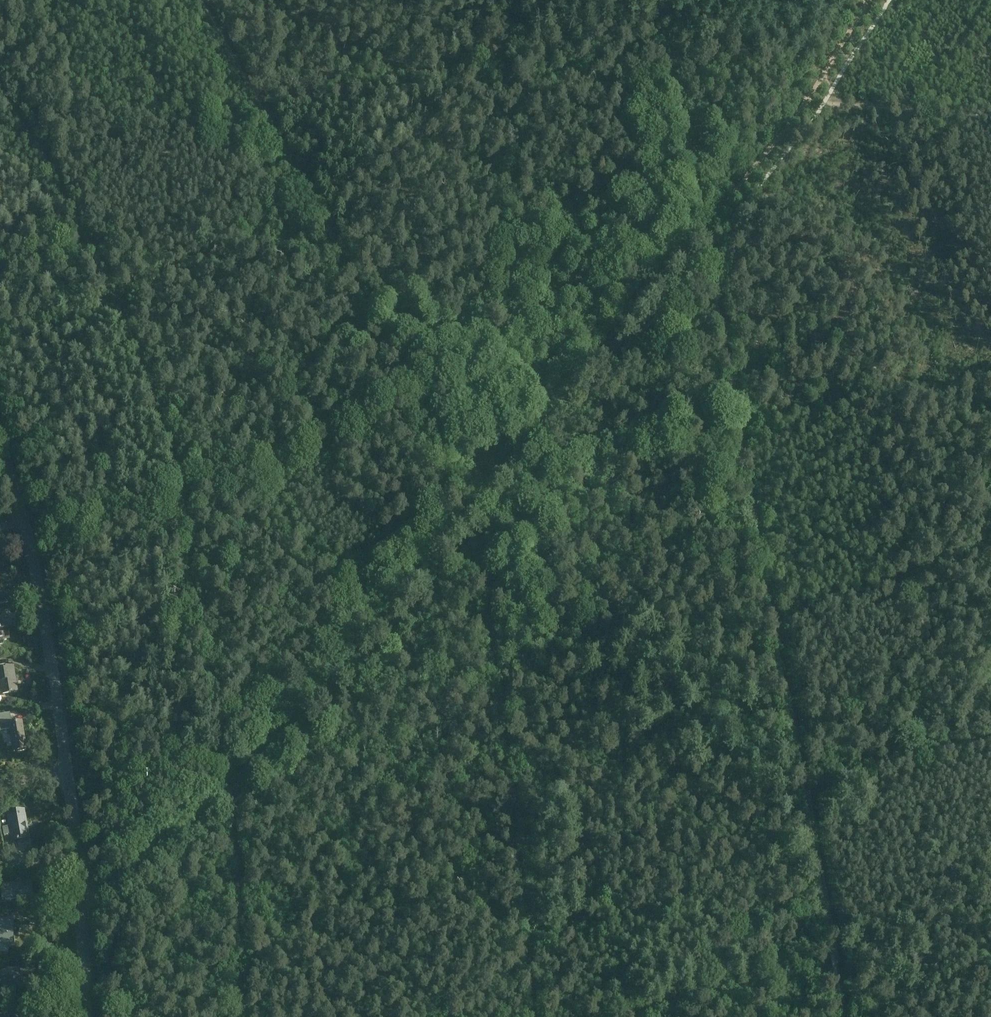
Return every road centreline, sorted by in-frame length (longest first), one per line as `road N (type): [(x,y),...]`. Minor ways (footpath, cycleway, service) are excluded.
road 1 (unclassified): [(0,439),(37,582),(67,772)]
road 2 (unclassified): [(84,1016),(83,912),(67,772)]
road 3 (track): [(81,901),(132,872),(227,793)]

